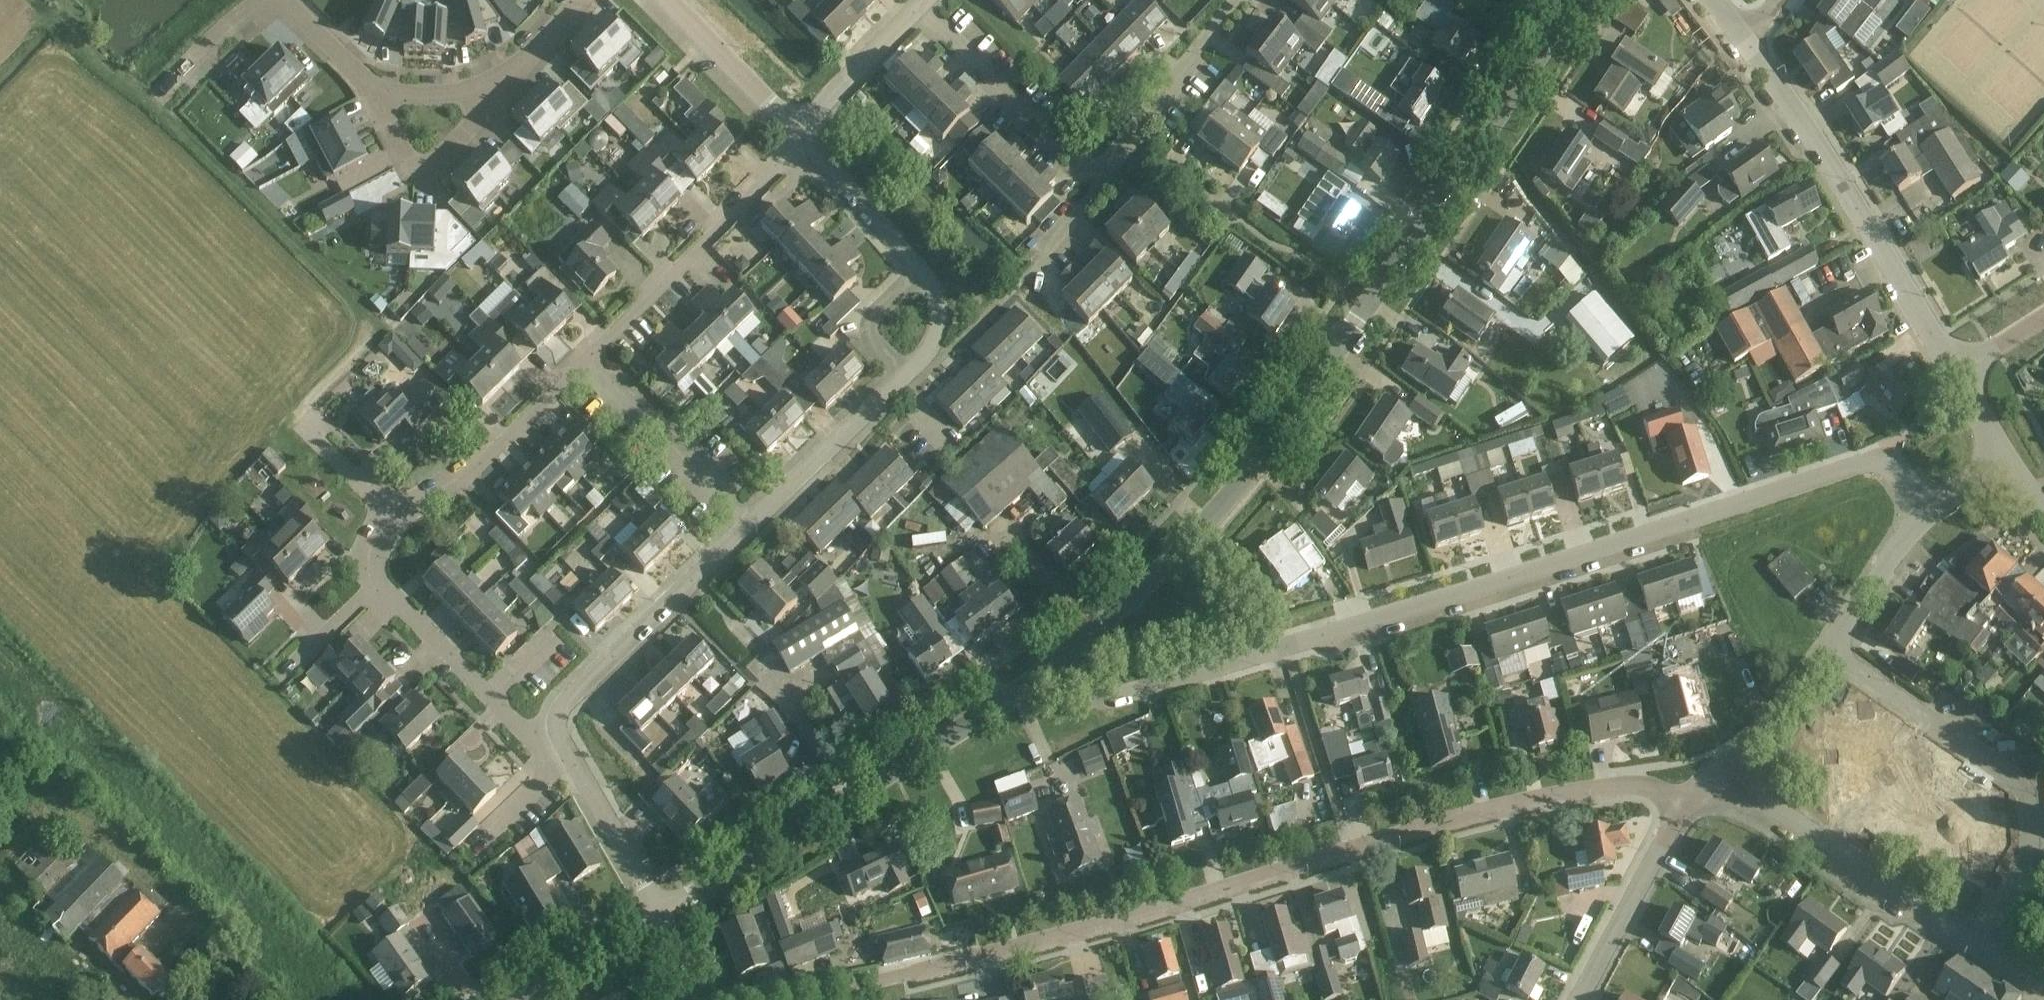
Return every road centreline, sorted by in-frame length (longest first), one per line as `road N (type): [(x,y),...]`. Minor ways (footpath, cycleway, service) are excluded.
road 1 (residential): [(1032,684),(1115,697),(1853,465),(1878,464),(1897,475),(1926,511)]
road 2 (residential): [(801,999),(1515,804),(1656,786),(1694,793)]
road 3 (tertiary): [(1032,684),(1191,539),(1272,443),(1580,0)]
road 4 (residential): [(398,520),(458,479),(799,144)]
road 5 (residential): [(550,725),(904,376)]
road 6 (tertiary): [(658,917),(1032,684)]
road 7 (residential): [(1973,946),(2006,895),(2023,846),(2026,810),(2014,781),(1829,651)]
road 8 (tertiary): [(1957,373),(1748,41)]
road 9 (residential): [(1973,946),(1793,820),(1708,777)]
road 10 (residential): [(334,65),(412,167),(458,151),(505,75)]
road 11 (residential): [(1100,177),(1069,162),(913,13)]
road 12 (residential): [(1577,999),(1694,793)]
road 13 (residential): [(550,725),(510,726),(378,582)]
road 14 (residential): [(658,917),(550,725)]
road 15 (residential): [(799,144),(662,0)]
road 16 (residential): [(1127,146),(1242,0)]
road 17 (residential): [(799,144),(809,115),(913,13)]
road 18 (residential): [(1708,777),(1772,726),(1829,651)]
road 19 (residential): [(334,65),(431,90),(505,75)]
road 20 (residential): [(917,272),(799,144)]
road 21 (residential): [(1829,651),(1893,547),(1926,511)]
road 22 (tertiary): [(523,999),(658,917)]
road 23 (residential): [(157,108),(268,0)]
road 24 (residential): [(271,689),(378,582)]
road 25 (residential): [(904,376),(865,333),(865,319),(917,272)]
road 26 (residential): [(398,520),(305,422)]
road 27 (residential): [(1230,220),(1127,146)]

